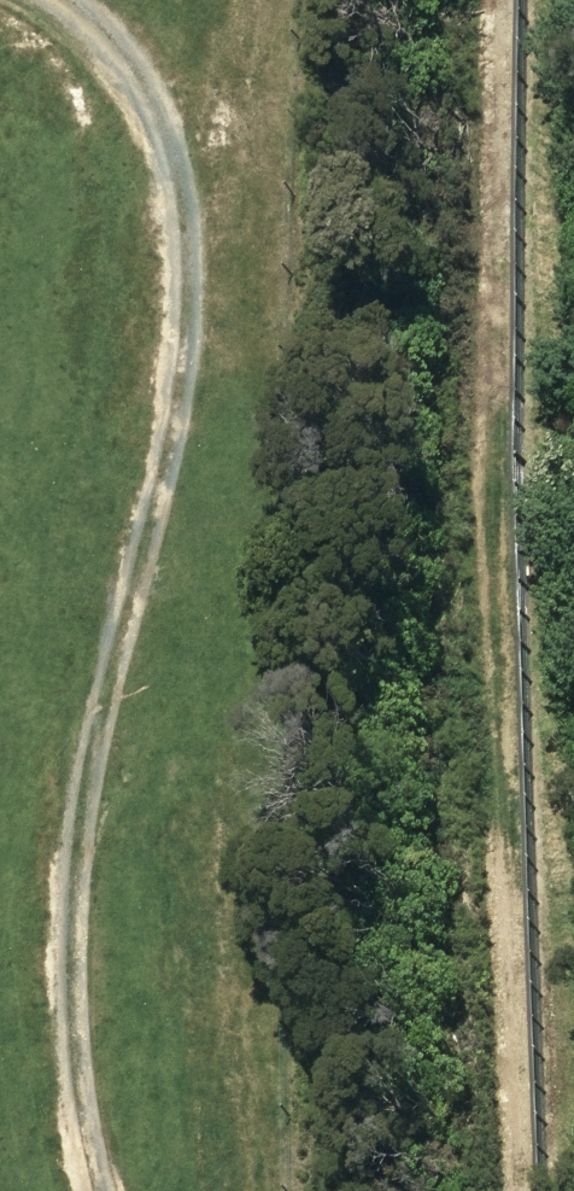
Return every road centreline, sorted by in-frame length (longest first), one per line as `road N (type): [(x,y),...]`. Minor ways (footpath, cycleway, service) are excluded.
road 1 (track): [(57,0),(140,65),(184,187),(179,331),(141,572),(78,819),(65,1024),(96,1190)]
road 2 (track): [(492,0),(489,351),(514,1190)]

